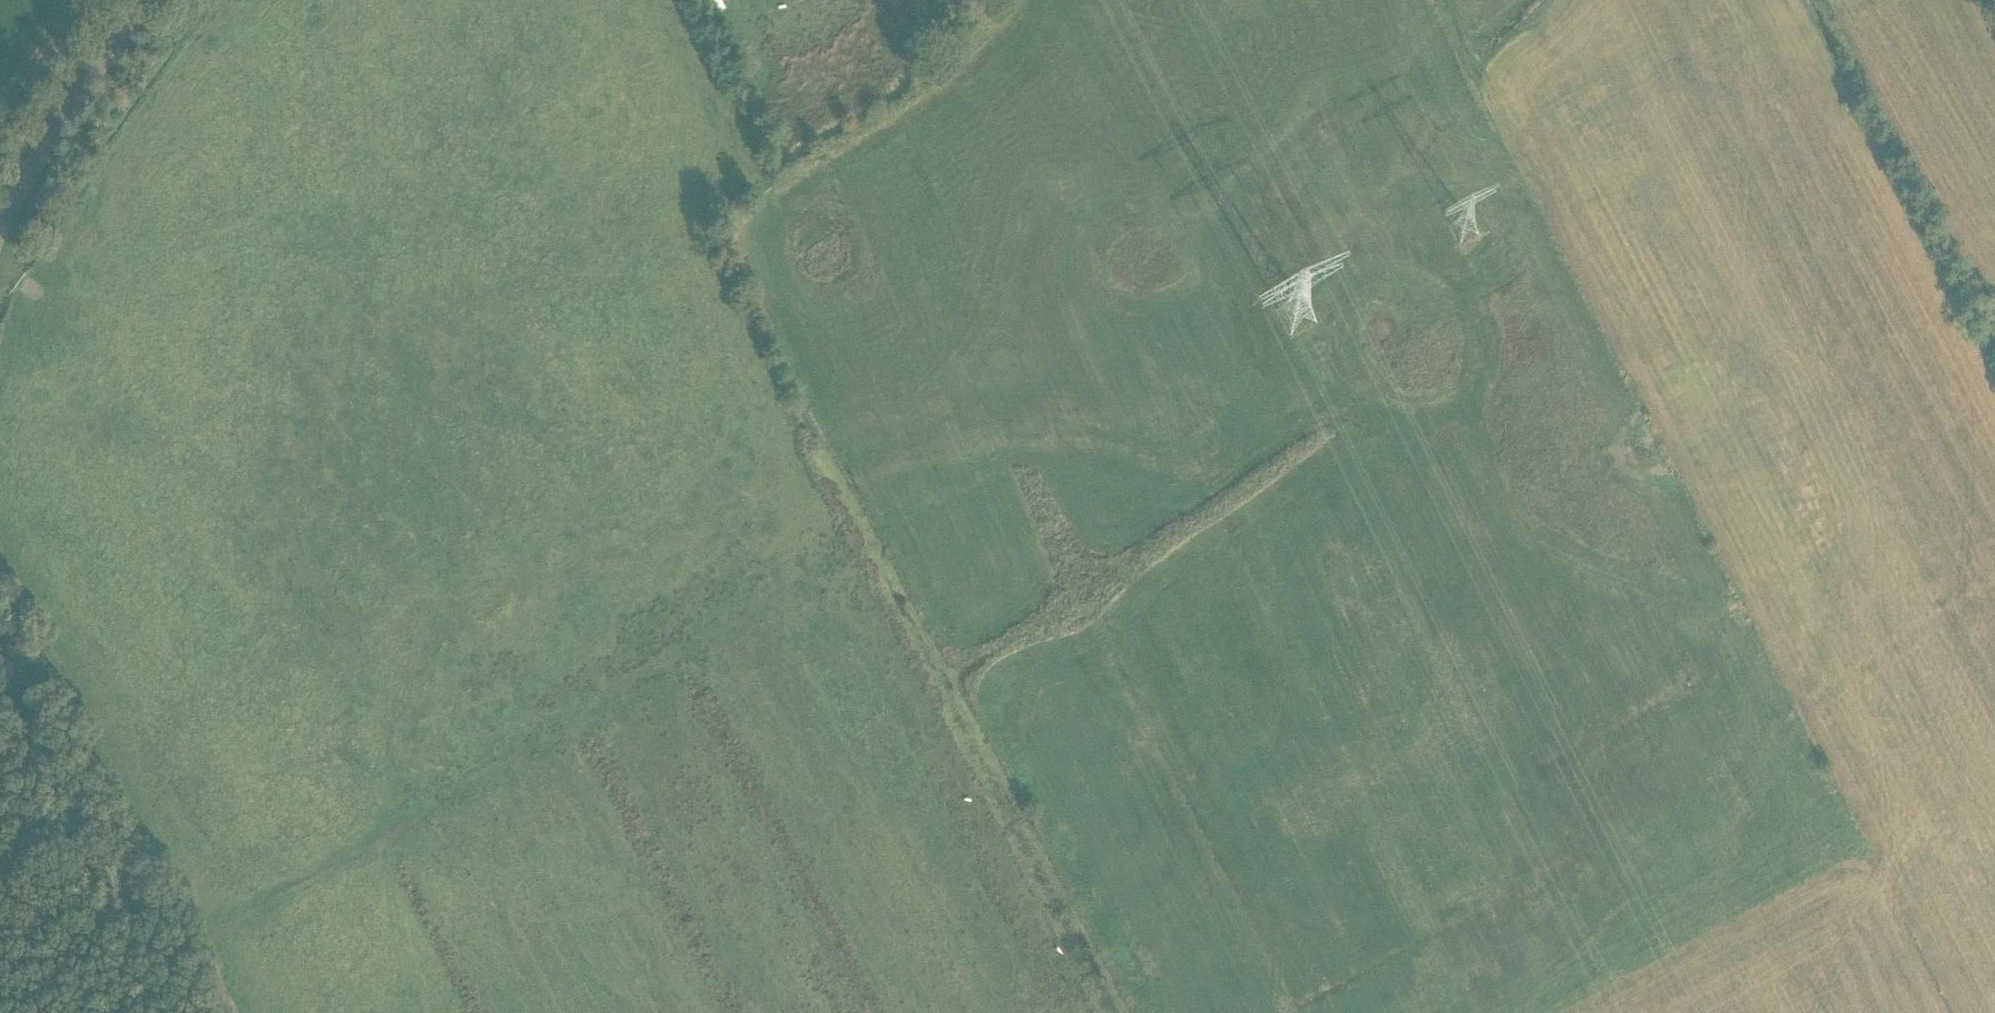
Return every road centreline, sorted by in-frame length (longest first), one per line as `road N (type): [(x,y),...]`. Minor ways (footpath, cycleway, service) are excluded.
road 1 (tertiary): [(0,235),(59,131),(149,0)]

